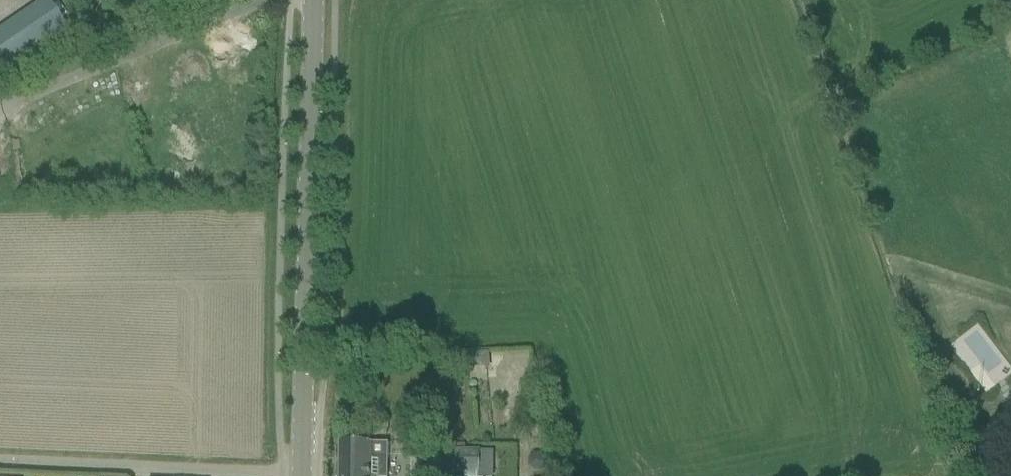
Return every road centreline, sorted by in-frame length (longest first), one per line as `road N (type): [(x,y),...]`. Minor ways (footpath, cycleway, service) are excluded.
road 1 (tertiary): [(302,475),(313,0)]
road 2 (unclassified): [(0,459),(302,475)]

